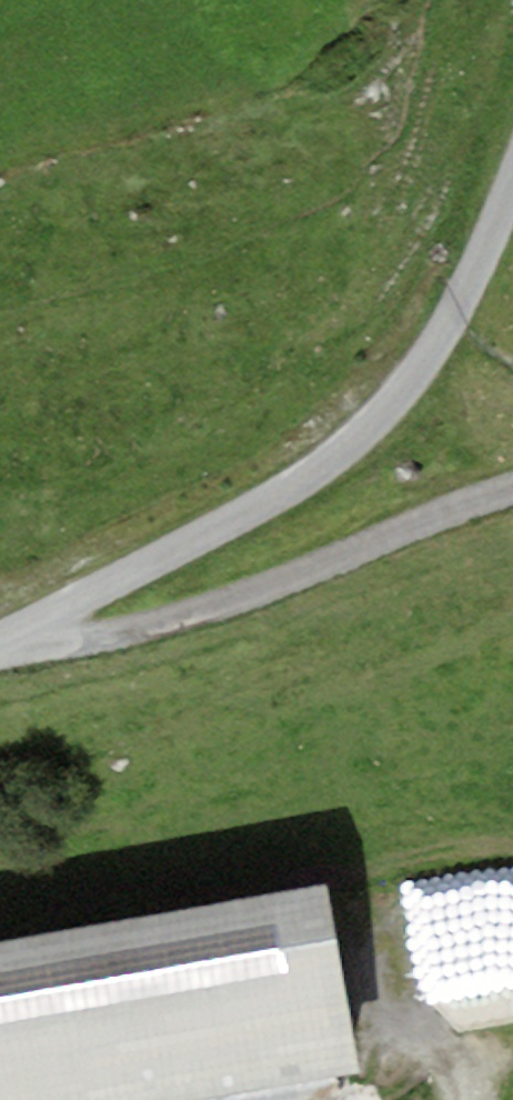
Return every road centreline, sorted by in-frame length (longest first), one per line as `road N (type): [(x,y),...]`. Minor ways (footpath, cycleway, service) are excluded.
road 1 (track): [(512,129),(344,449),(0,612)]
road 2 (track): [(0,625),(269,595),(512,492)]

